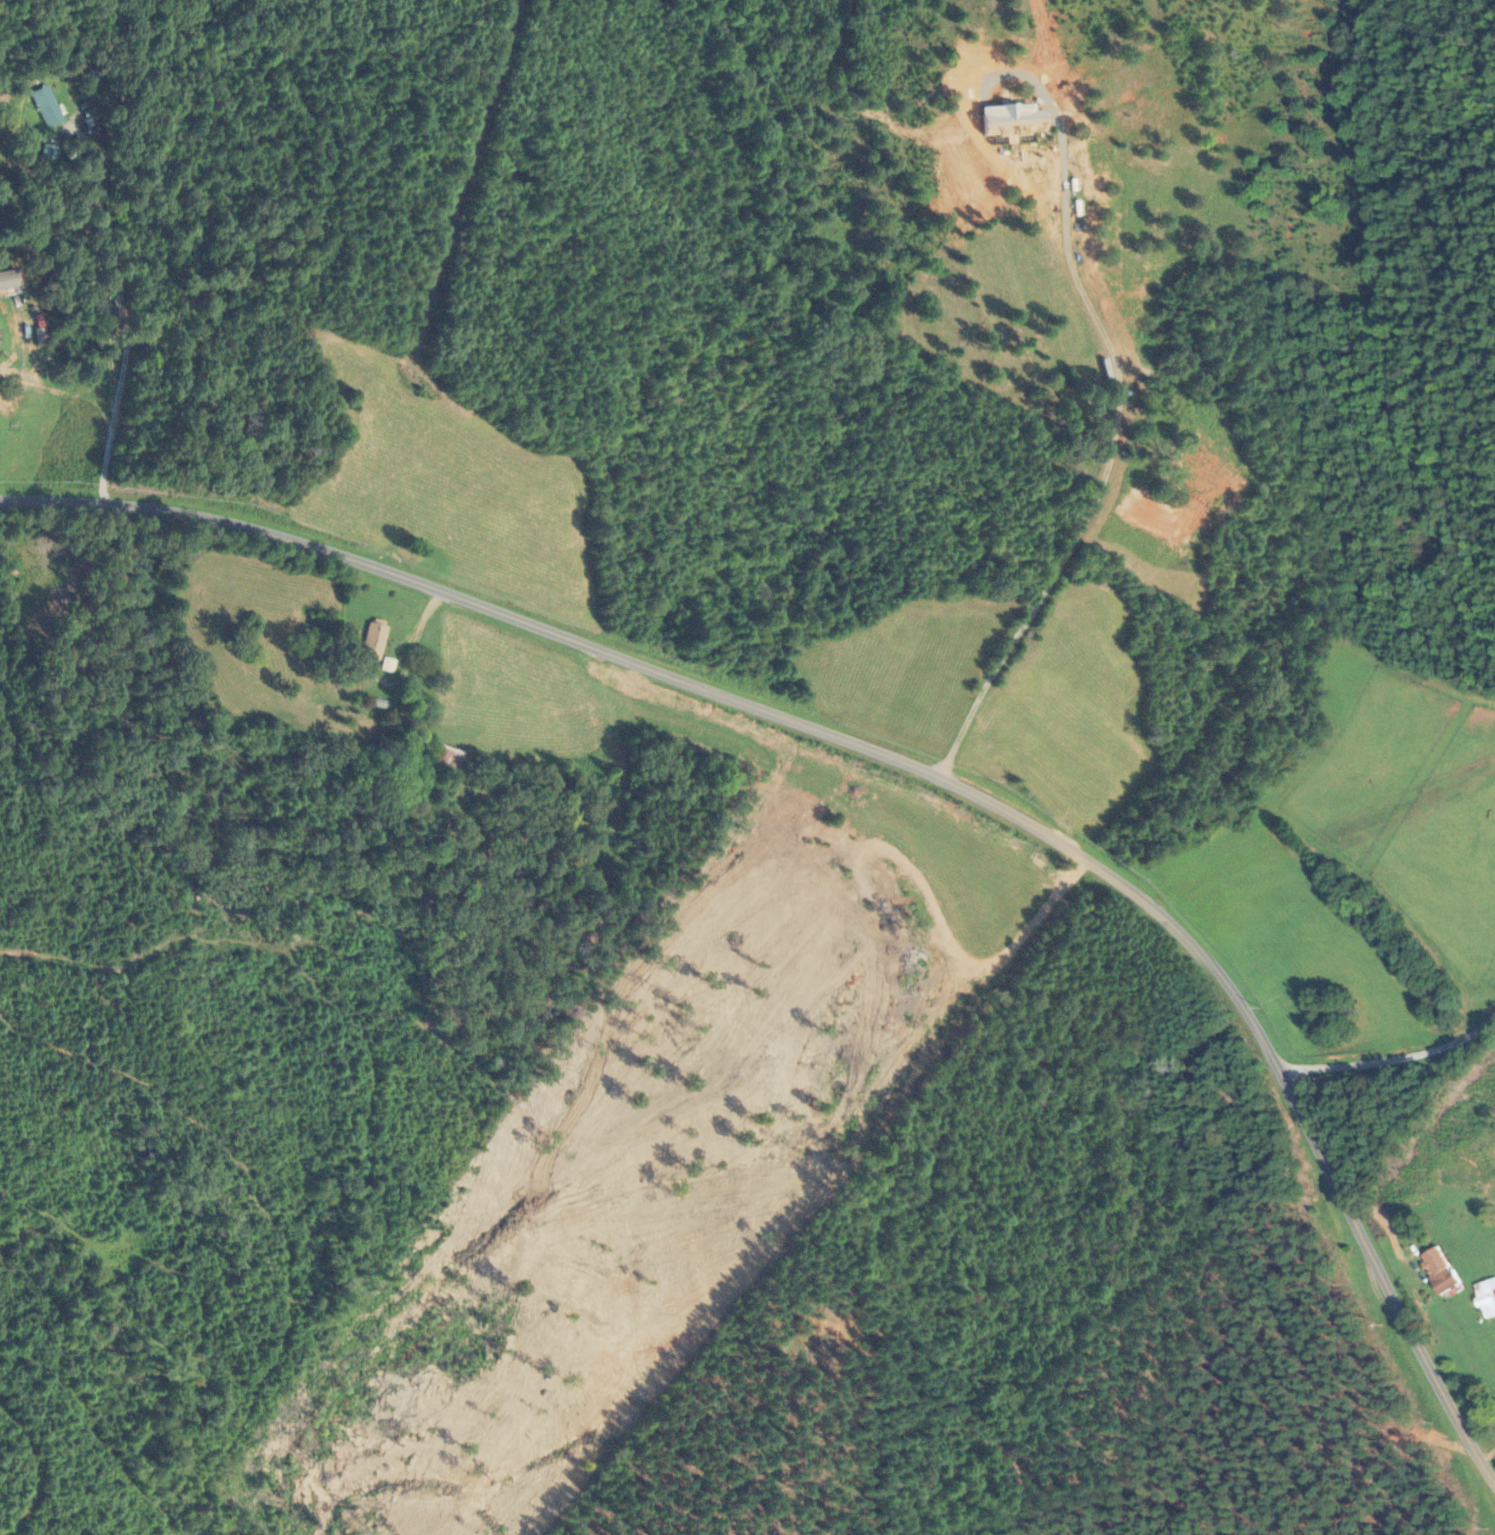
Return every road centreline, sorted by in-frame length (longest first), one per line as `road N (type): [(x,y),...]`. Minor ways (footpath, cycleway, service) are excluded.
road 1 (residential): [(1105,871),(917,766),(408,578),(179,514),(0,501)]
road 2 (residential): [(1494,1492),(1441,1404),(1237,1003),(1184,938),(1105,871)]

